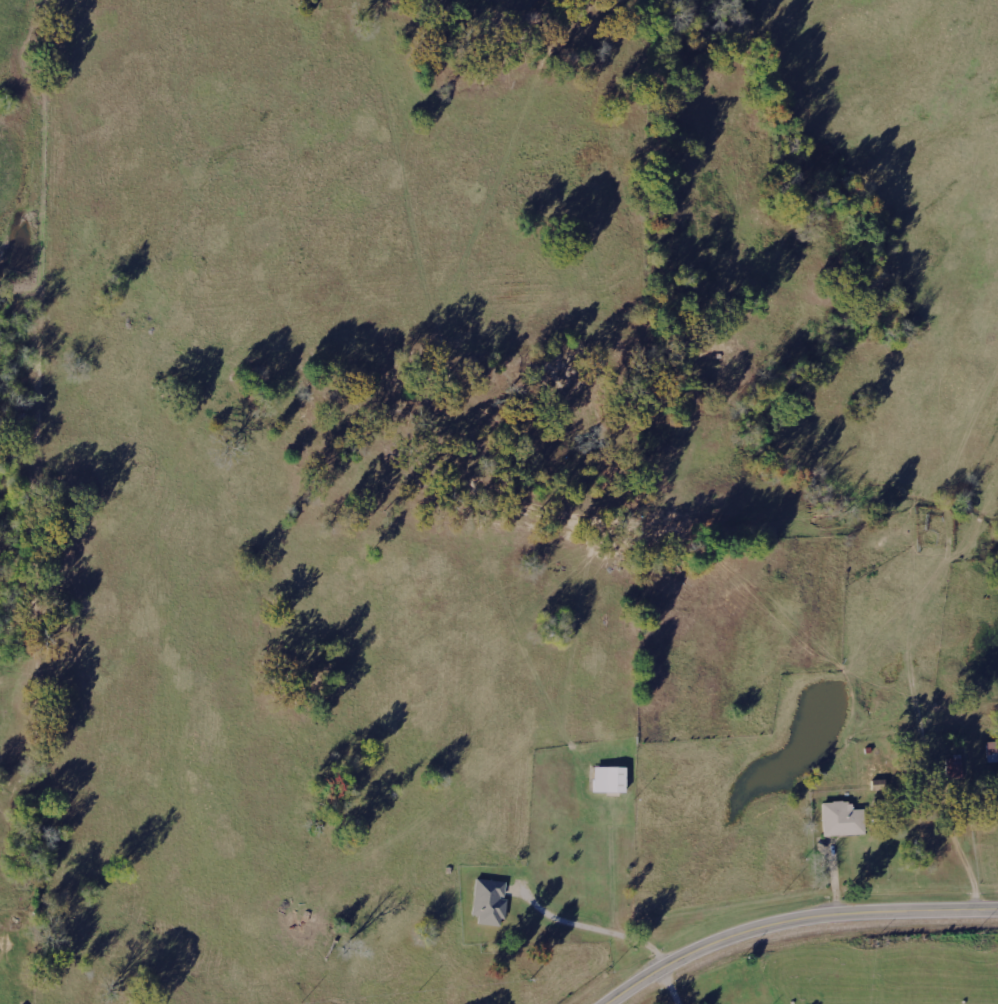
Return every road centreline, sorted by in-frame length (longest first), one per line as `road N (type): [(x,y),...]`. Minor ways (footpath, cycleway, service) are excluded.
road 1 (tertiary): [(606,1003),(716,942),(775,923),(997,908)]

